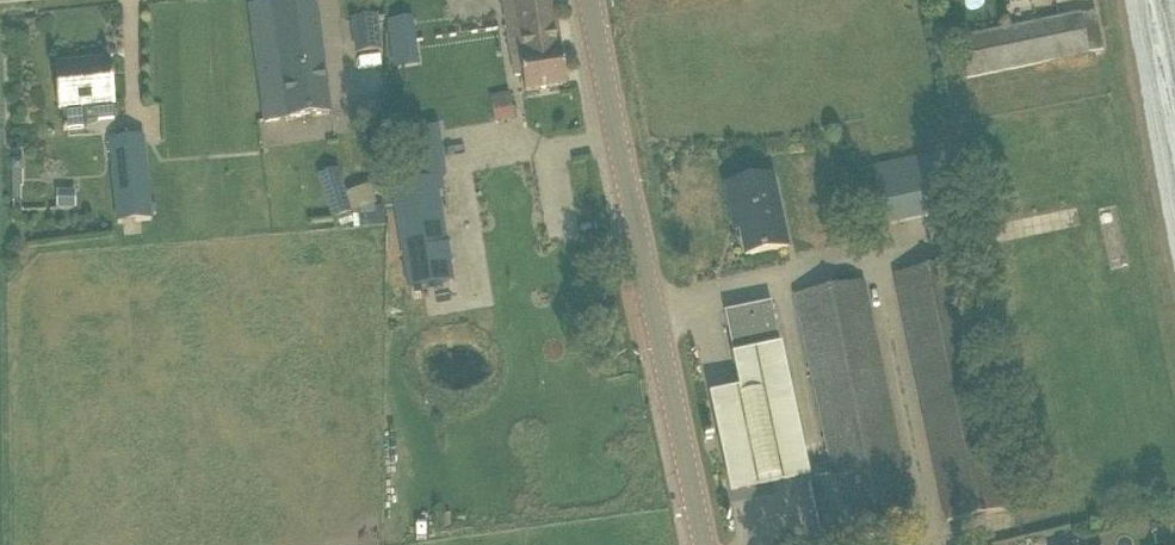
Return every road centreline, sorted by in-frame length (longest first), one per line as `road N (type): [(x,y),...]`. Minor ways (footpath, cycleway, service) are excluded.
road 1 (secondary): [(705,544),(594,0)]

